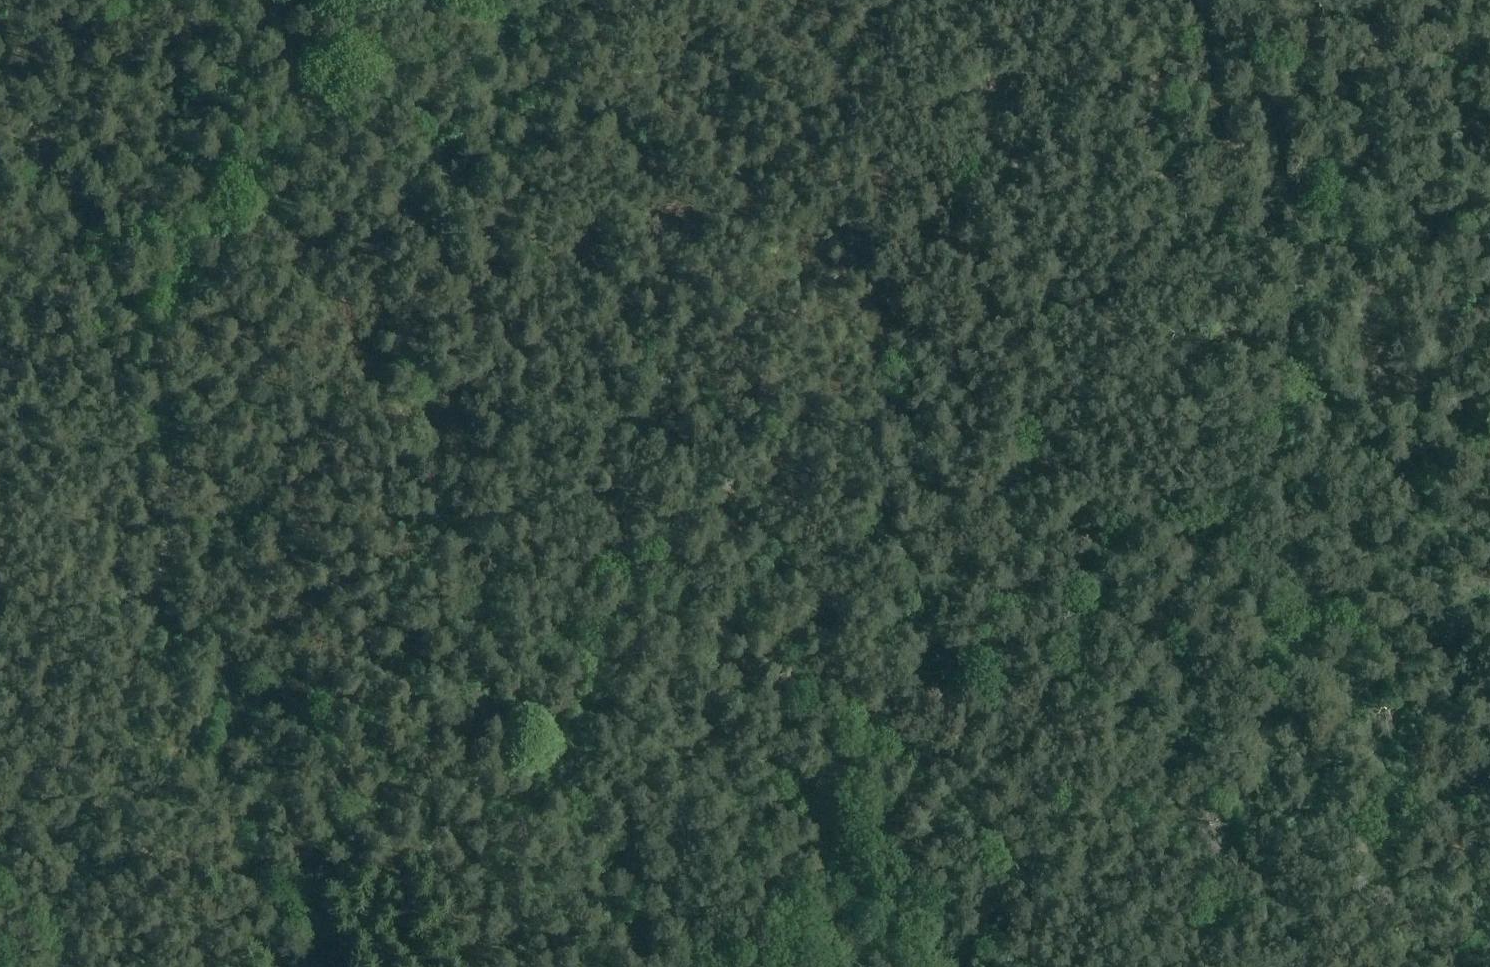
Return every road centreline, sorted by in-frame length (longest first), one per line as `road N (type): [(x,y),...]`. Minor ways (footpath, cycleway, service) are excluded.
road 1 (track): [(561,0),(570,72),(600,125),(647,177),(651,231),(672,277),(714,306),(744,307),(760,326),(789,320),(806,299),(951,207),(1030,194),(1140,192),(1246,154),(1444,0)]
road 2 (track): [(938,966),(954,847),(1007,668),(1028,446),(1017,237),(1030,194),(991,0)]

